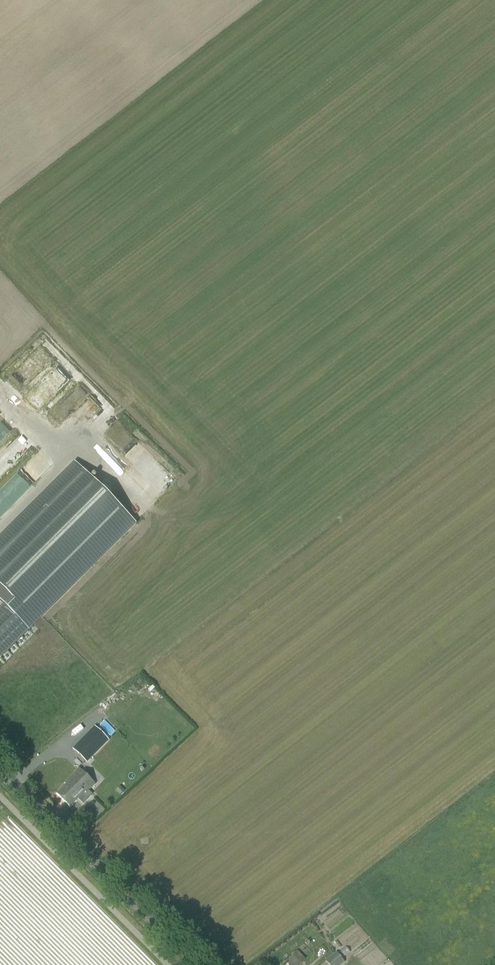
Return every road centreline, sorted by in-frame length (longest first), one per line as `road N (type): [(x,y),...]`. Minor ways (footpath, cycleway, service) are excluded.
road 1 (tertiary): [(197,964),(0,768)]

